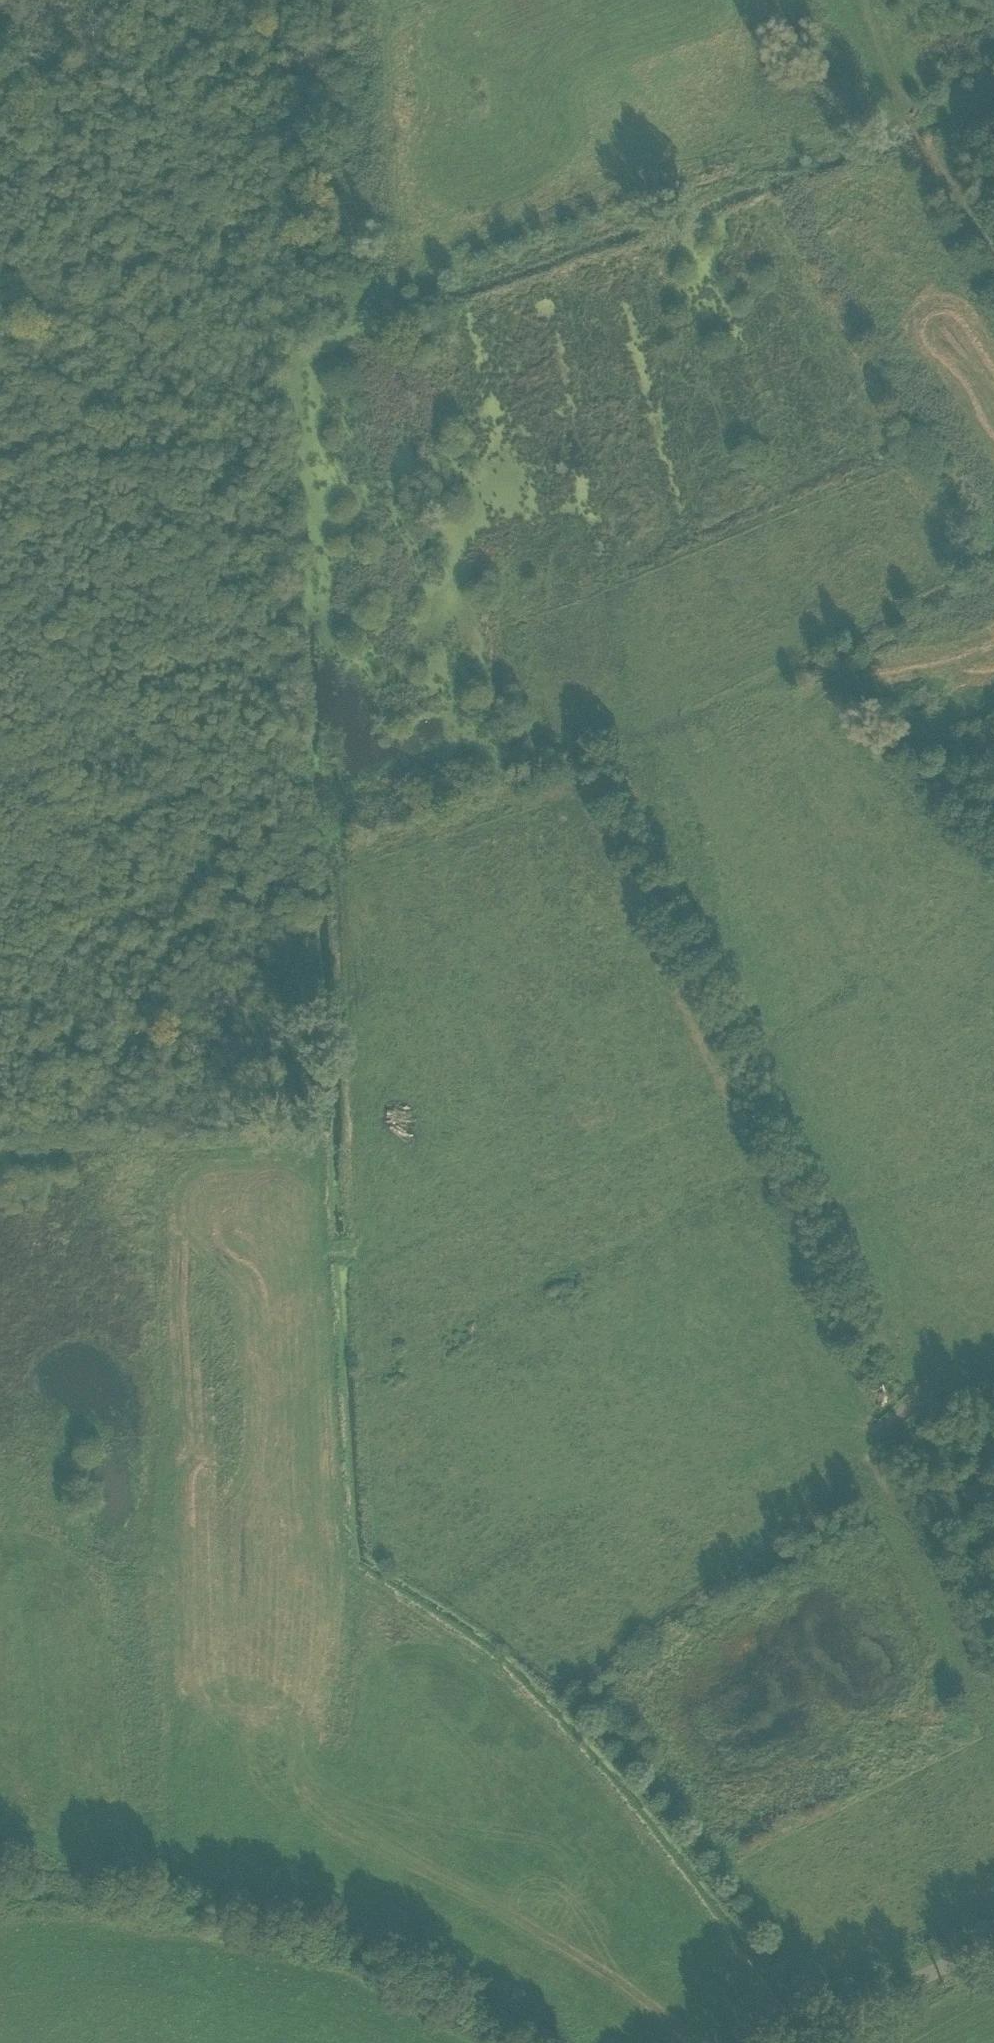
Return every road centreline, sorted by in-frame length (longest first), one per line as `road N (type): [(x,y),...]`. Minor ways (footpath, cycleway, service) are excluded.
road 1 (unclassified): [(830,2042),(993,1953)]

